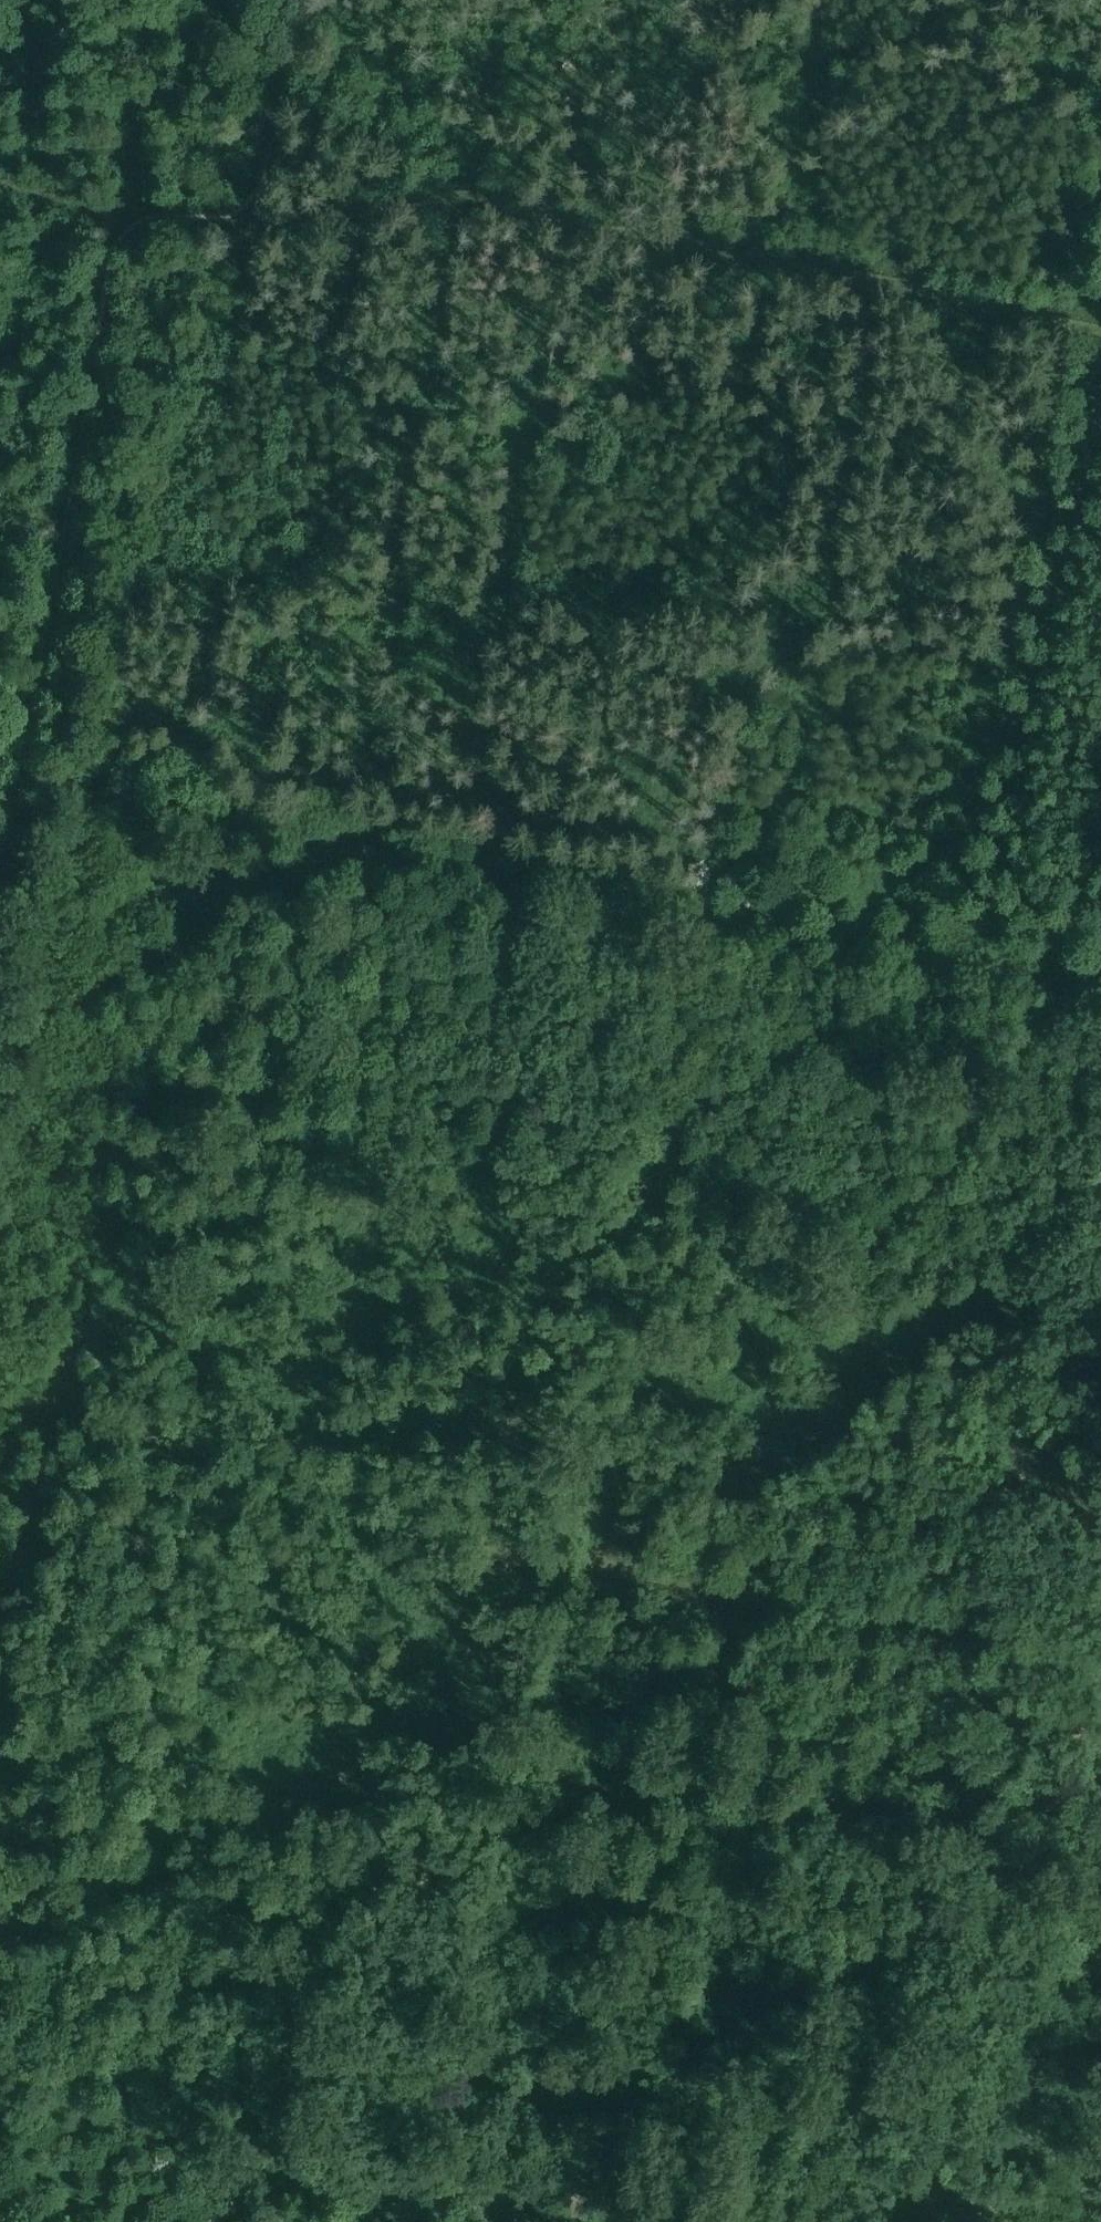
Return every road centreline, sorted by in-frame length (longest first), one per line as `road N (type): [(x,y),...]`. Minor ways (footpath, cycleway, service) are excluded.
road 1 (track): [(0,1393),(95,1421),(317,1511),(783,1604),(1100,1657)]
road 2 (track): [(1100,331),(463,192),(421,191),(216,229),(0,183)]
road 3 (track): [(173,225),(217,0)]
road 4 (track): [(122,213),(160,0)]

